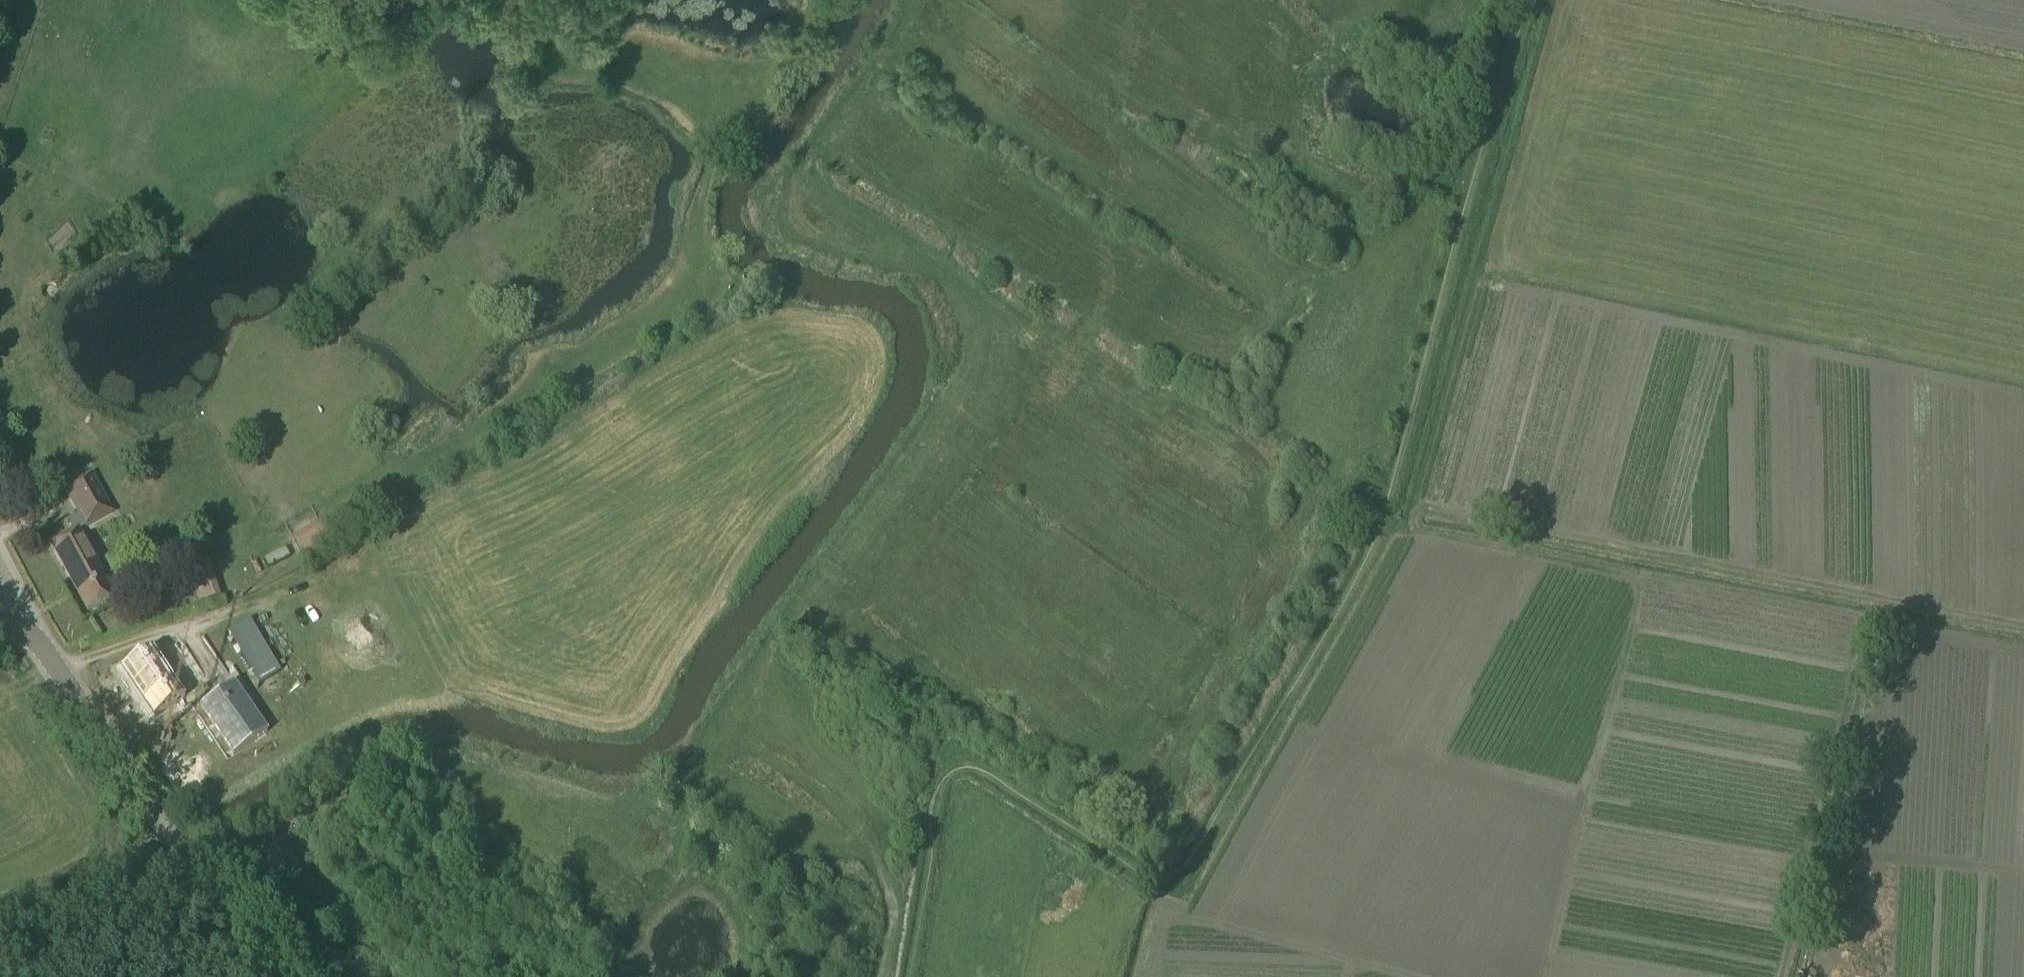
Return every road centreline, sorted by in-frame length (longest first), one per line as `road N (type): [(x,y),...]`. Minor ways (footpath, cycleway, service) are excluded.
road 1 (track): [(1527,0),(1365,566),(1187,871),(1153,884),(963,764),(943,773),(912,976)]
road 2 (tertiary): [(271,976),(31,638)]

